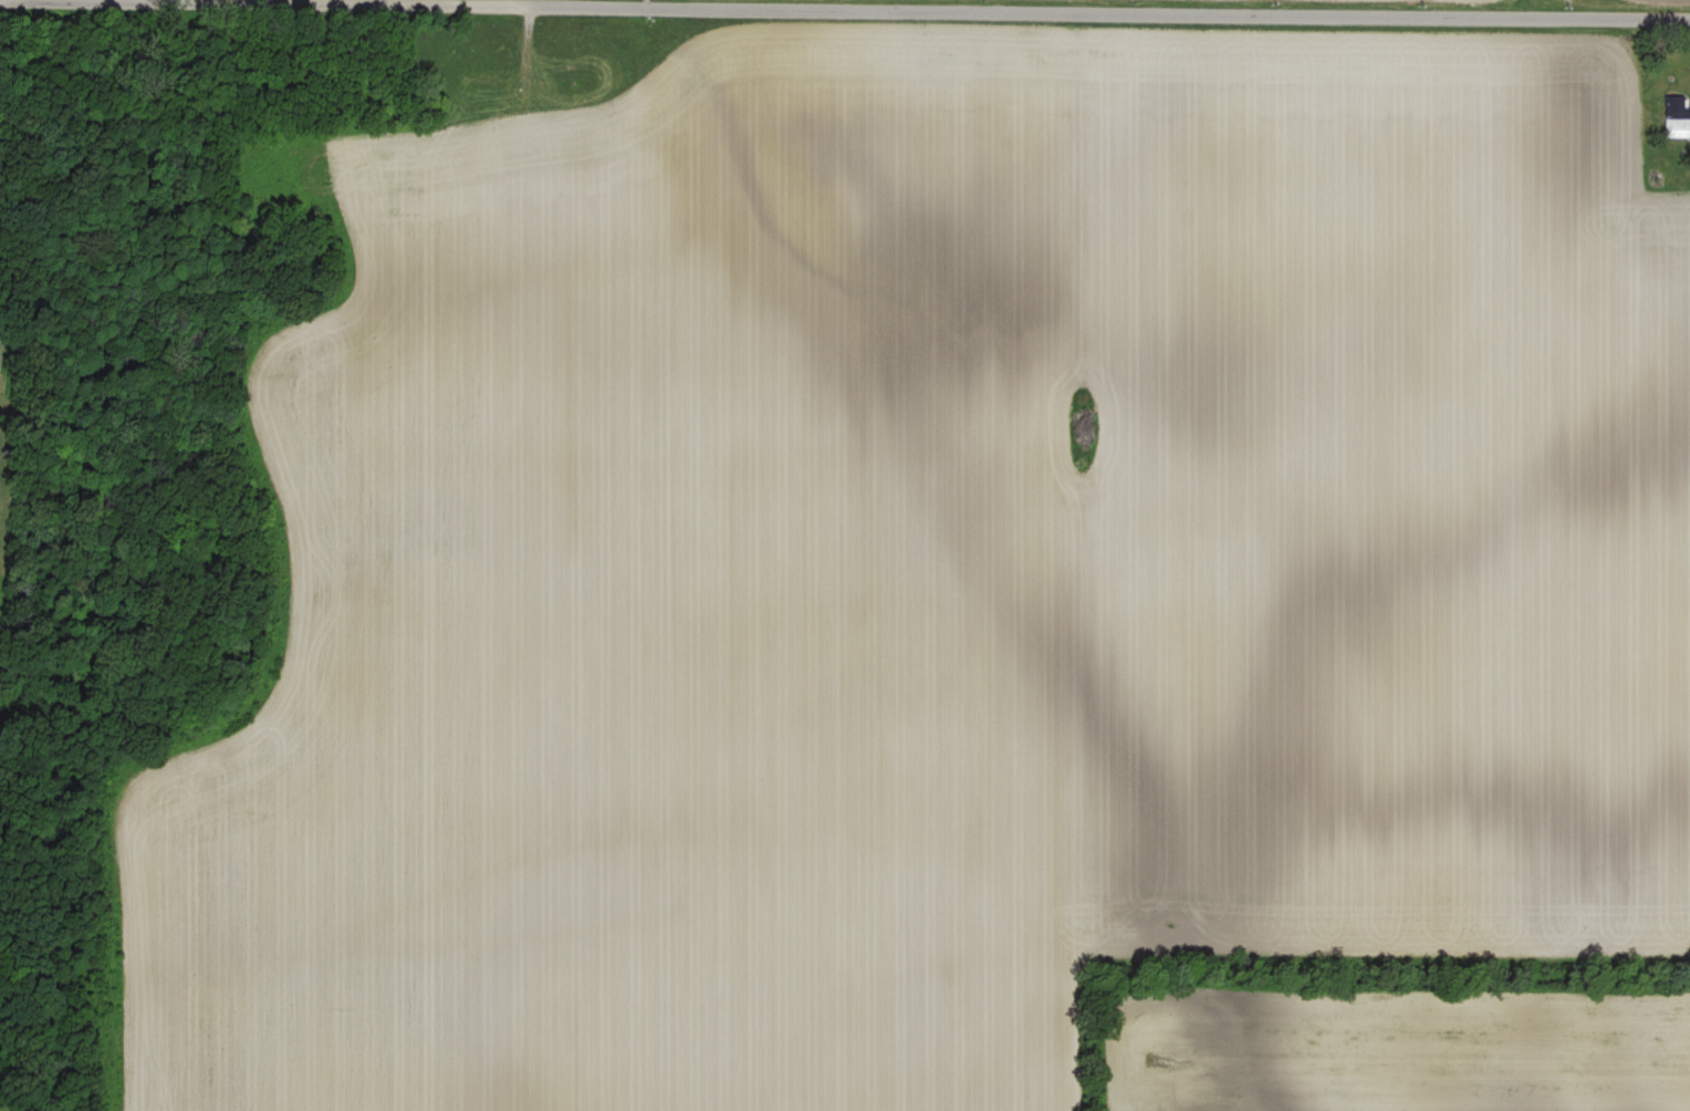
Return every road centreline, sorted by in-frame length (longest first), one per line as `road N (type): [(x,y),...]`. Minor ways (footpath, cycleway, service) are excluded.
road 1 (residential): [(385,0),(1689,17)]

